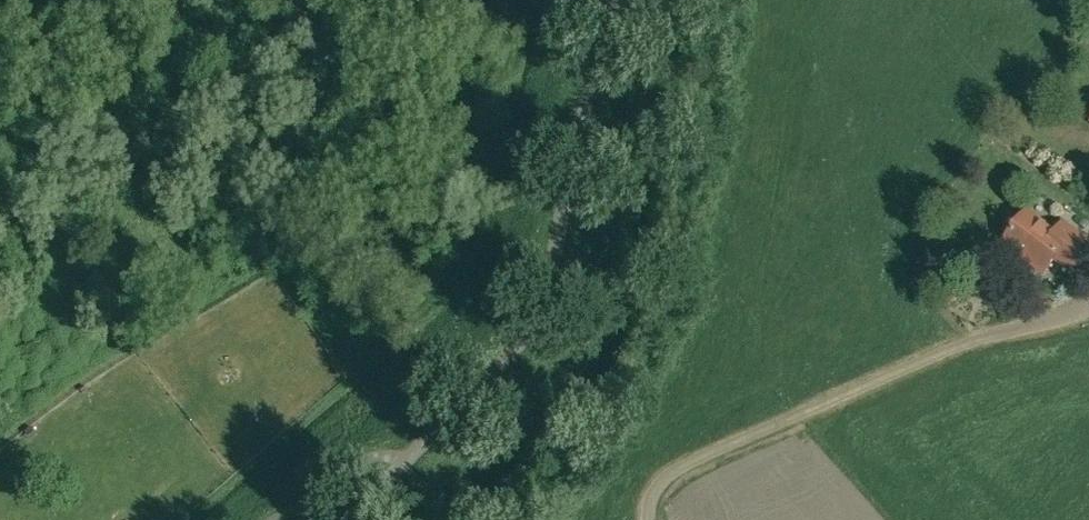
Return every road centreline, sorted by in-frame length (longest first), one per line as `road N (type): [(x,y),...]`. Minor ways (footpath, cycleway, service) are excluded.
road 1 (residential): [(646,519),(646,495),(669,470),(962,341),(1053,322),(1088,302)]

